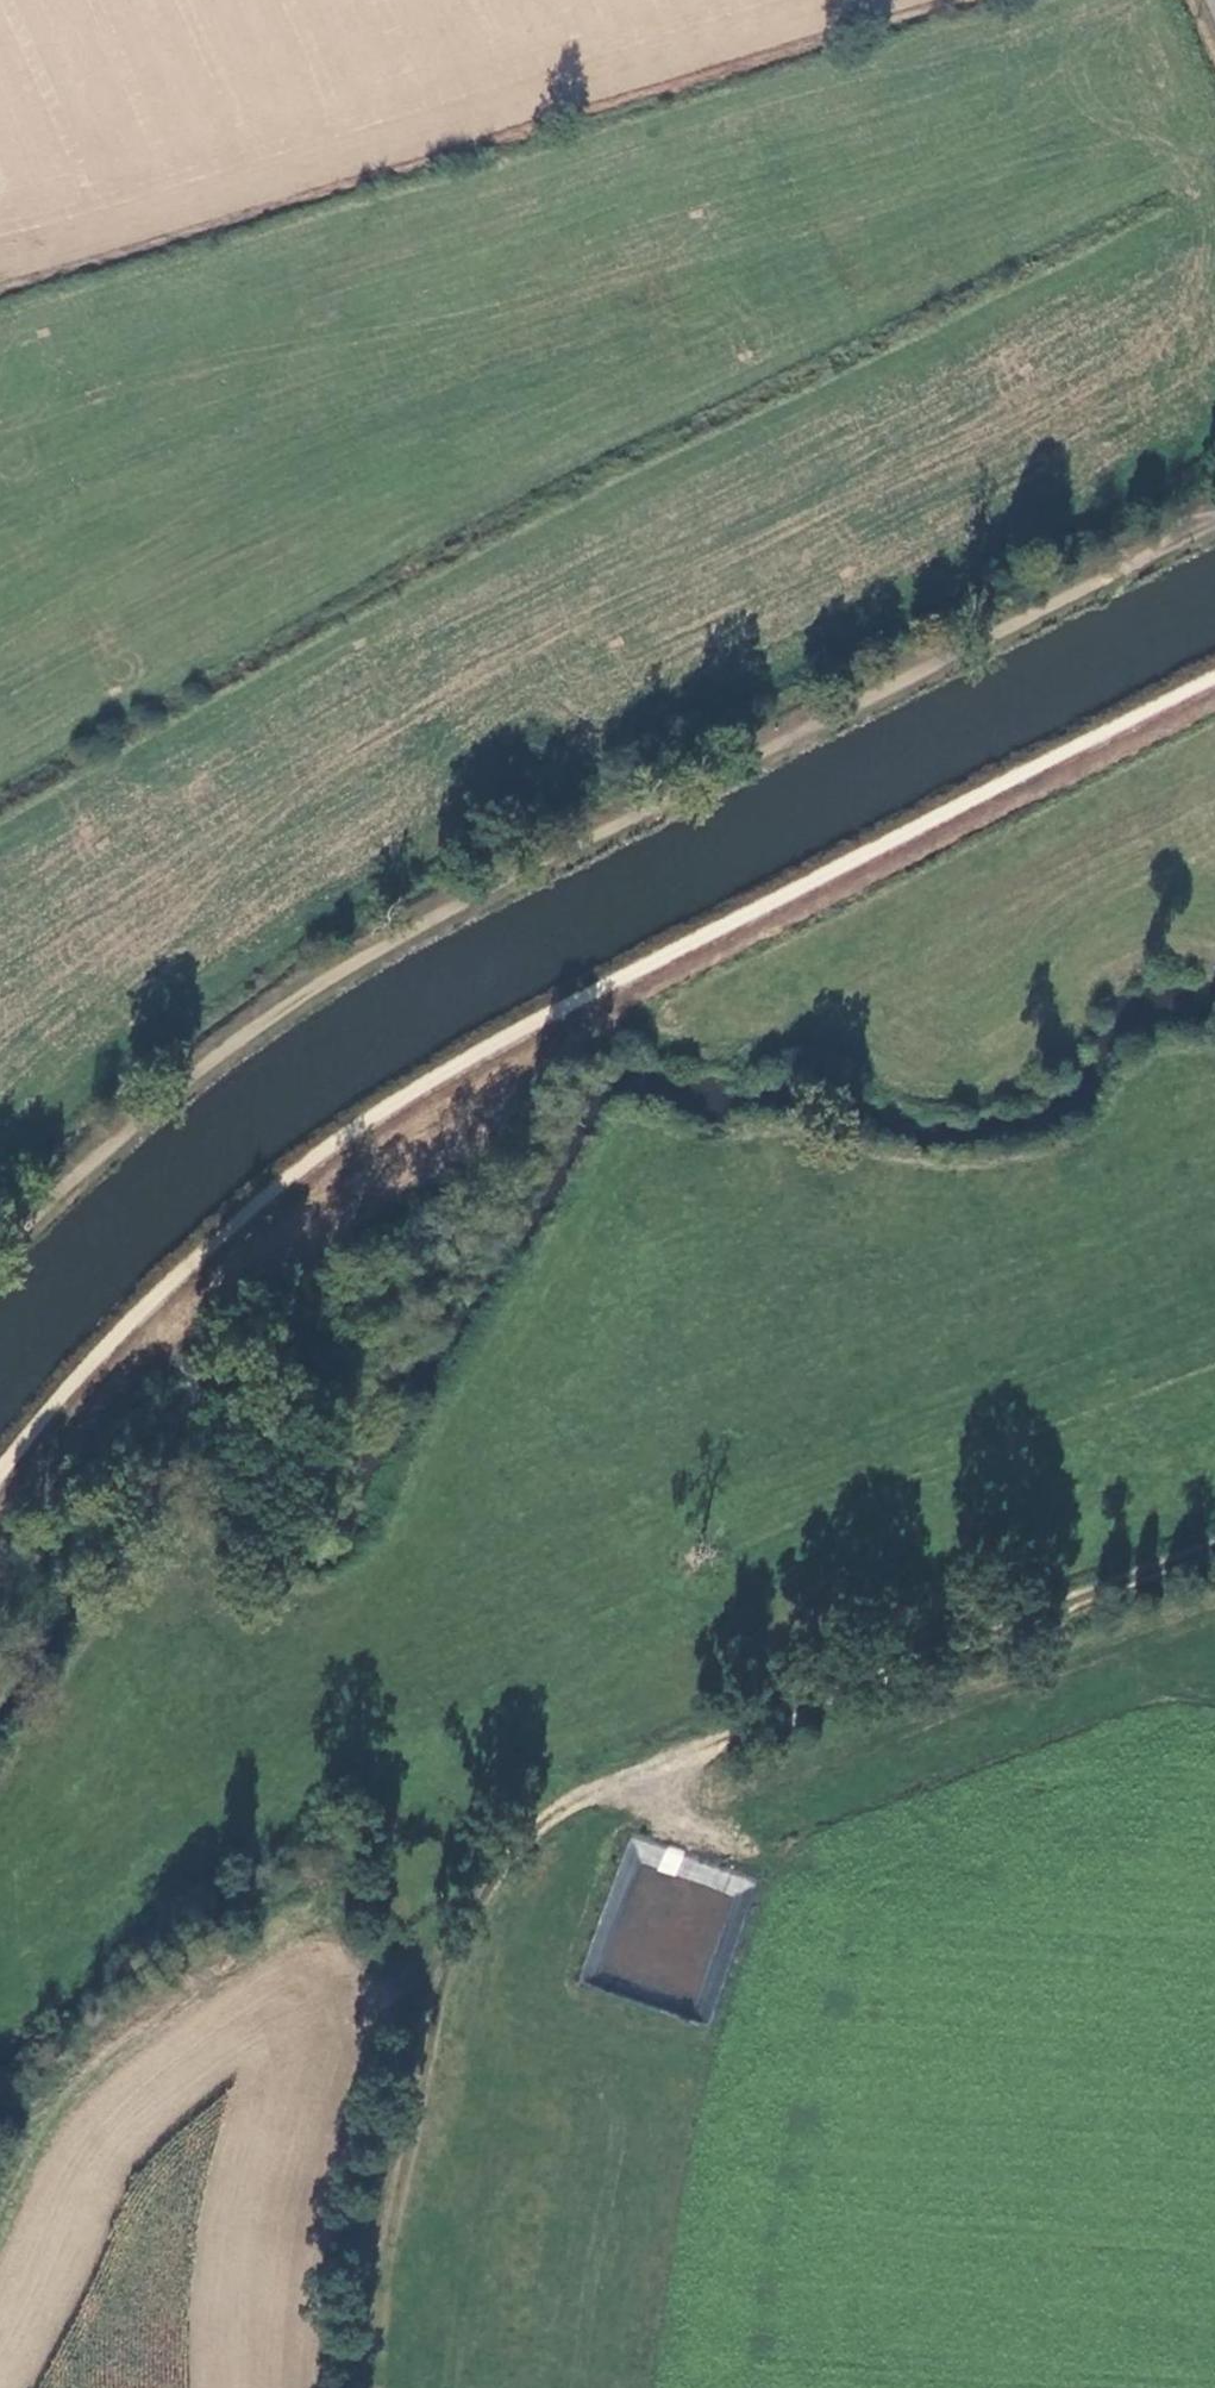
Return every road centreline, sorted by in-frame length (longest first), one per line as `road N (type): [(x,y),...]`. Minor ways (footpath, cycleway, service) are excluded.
road 1 (track): [(1214,524),(623,826),(282,1011),(50,1200),(0,1254)]
road 2 (track): [(1214,1556),(636,1773),(537,1827),(483,1895),(449,1970),(399,2183),(381,2296),(379,2387)]

